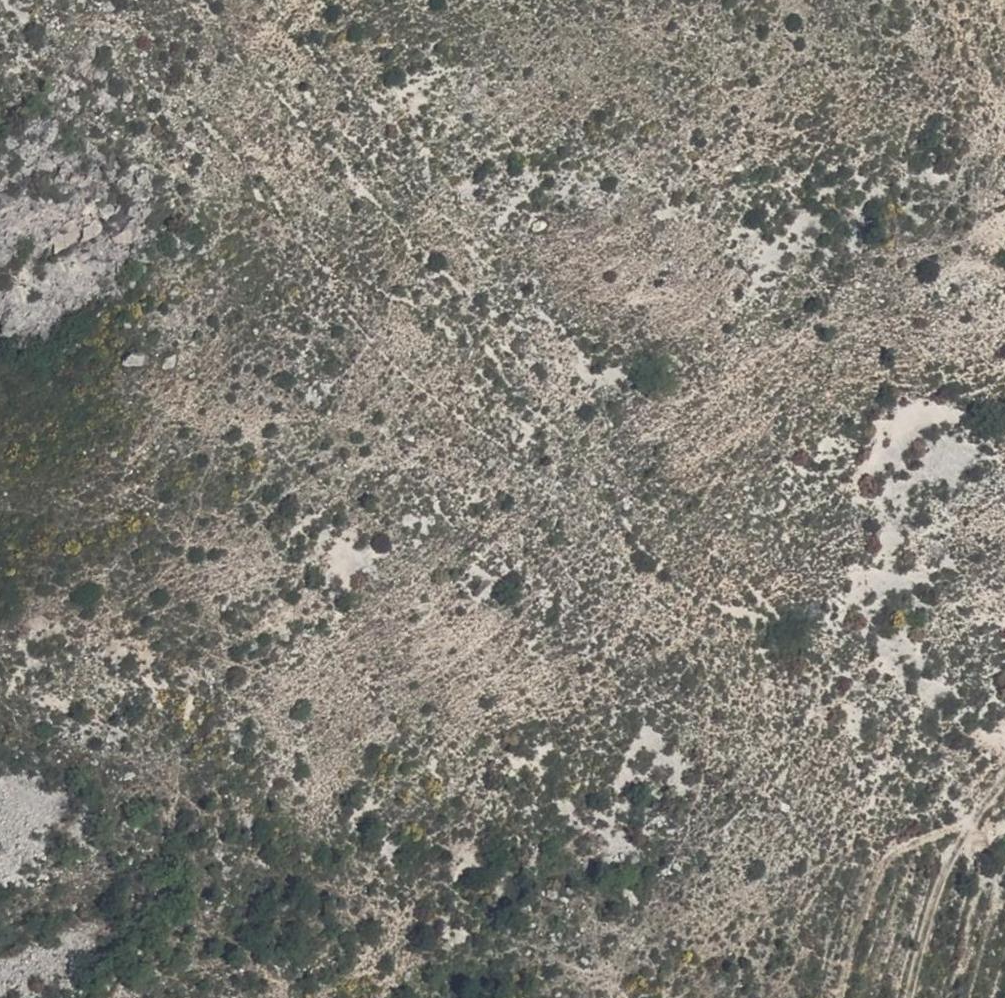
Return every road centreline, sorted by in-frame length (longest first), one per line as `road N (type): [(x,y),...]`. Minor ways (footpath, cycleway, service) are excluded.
road 1 (track): [(1004,786),(954,859),(932,909),(912,997)]

